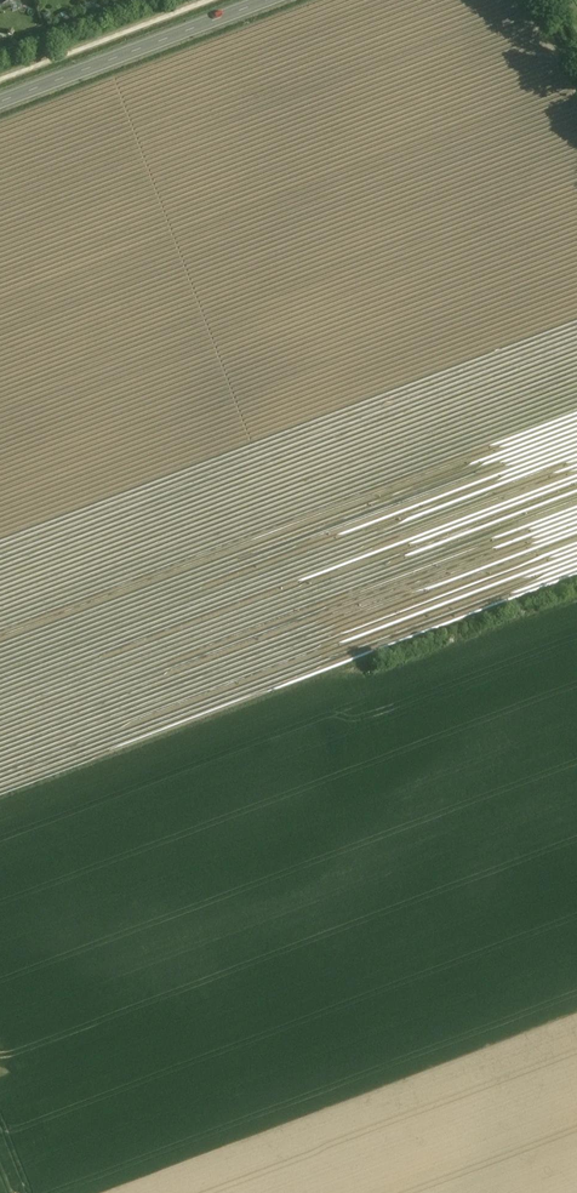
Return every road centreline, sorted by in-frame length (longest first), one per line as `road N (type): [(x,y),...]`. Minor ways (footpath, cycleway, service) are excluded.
road 1 (secondary): [(268,0),(0,102)]

